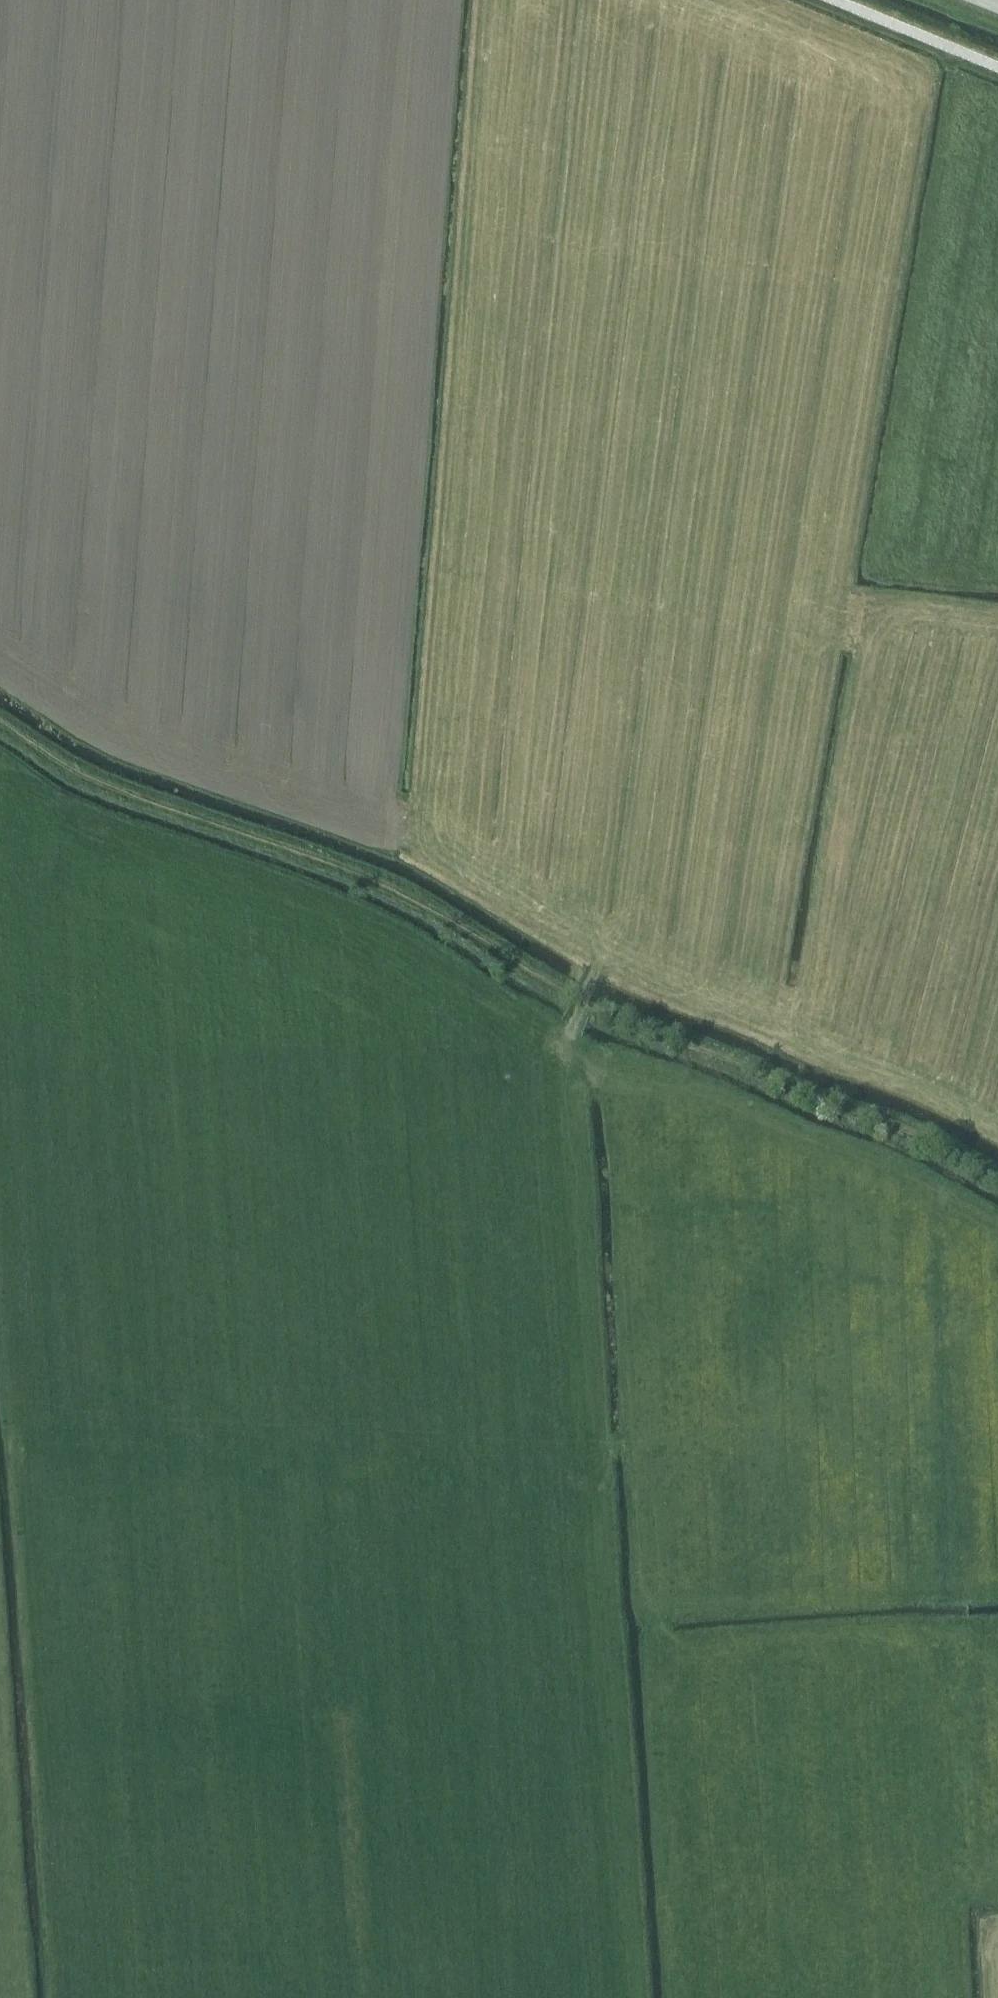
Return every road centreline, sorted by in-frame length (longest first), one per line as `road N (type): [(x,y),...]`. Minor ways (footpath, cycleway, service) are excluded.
road 1 (track): [(997,1176),(584,1005),(331,860),(90,781),(0,724)]

